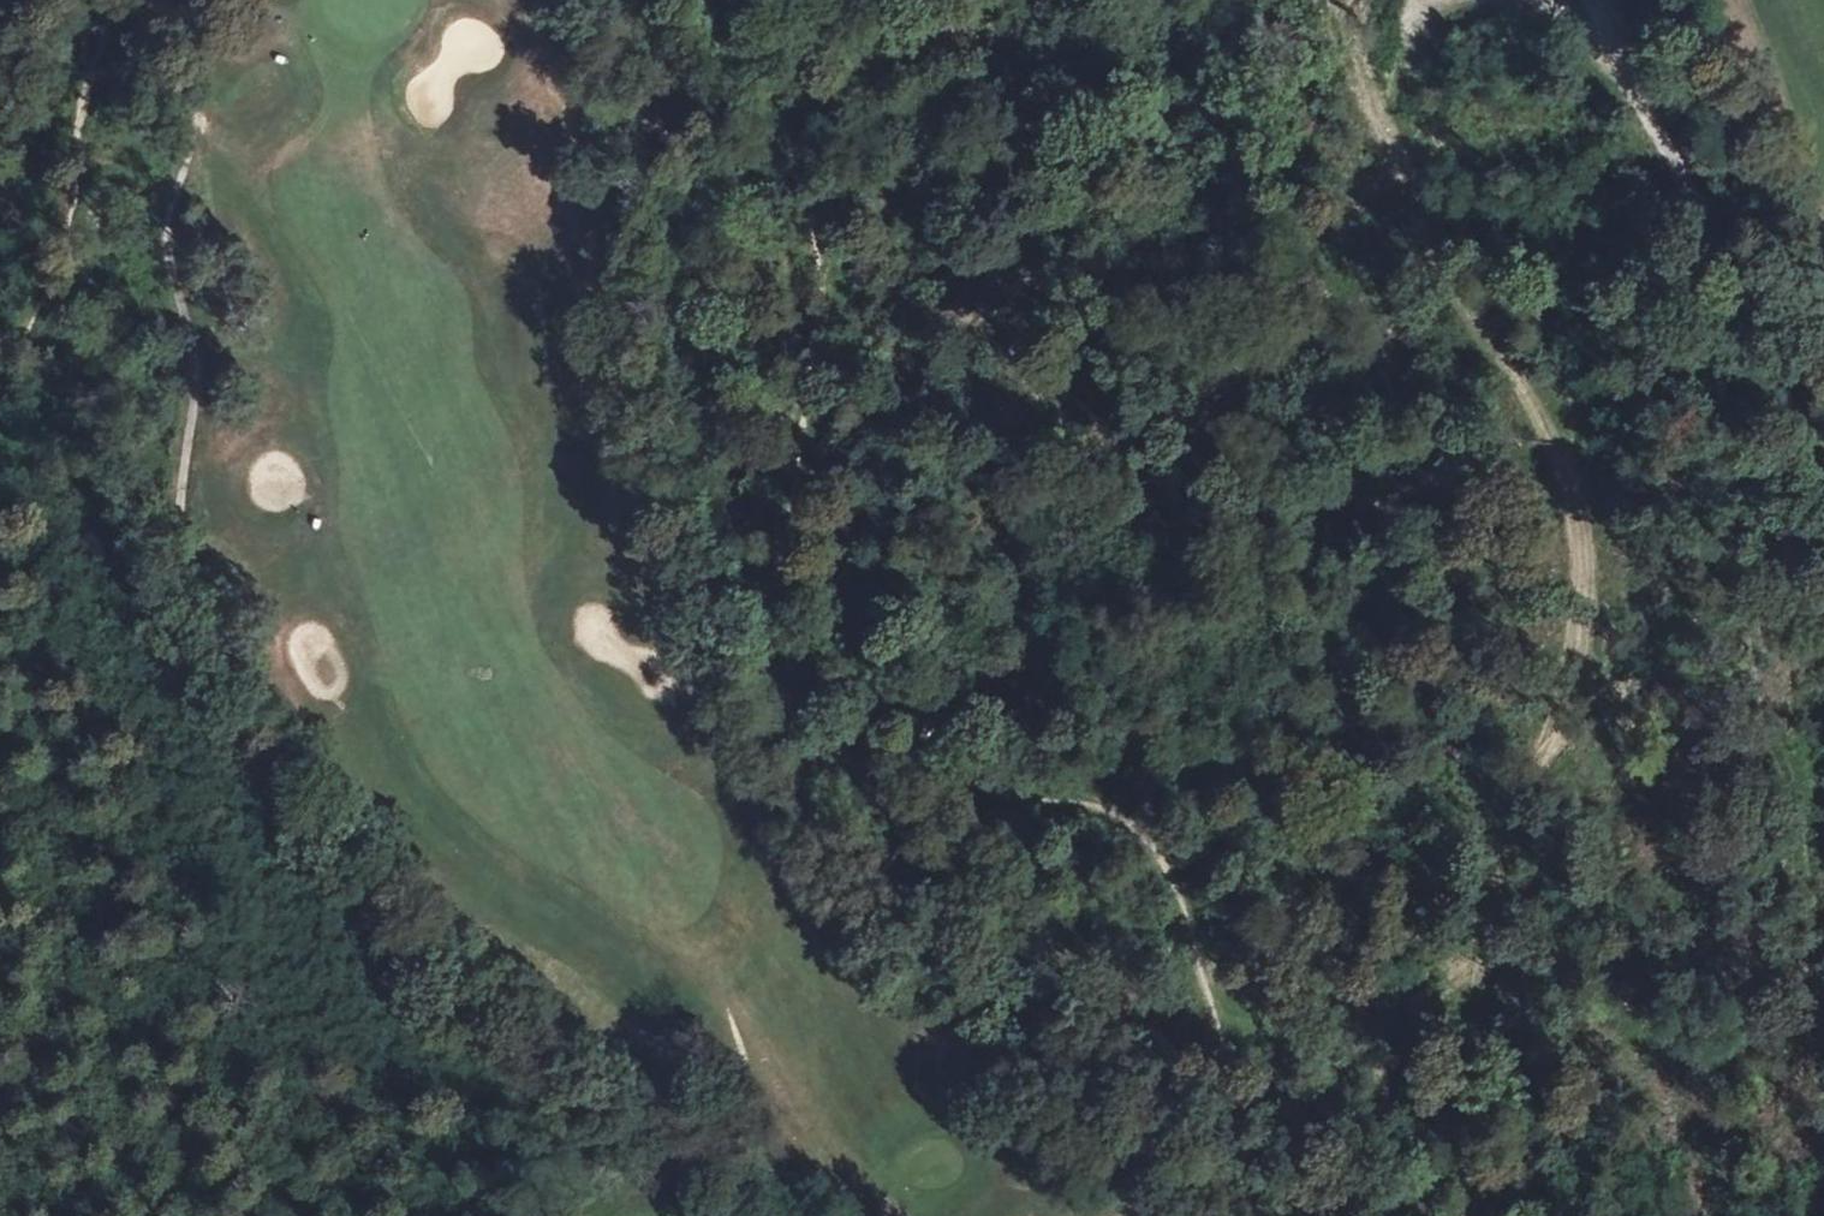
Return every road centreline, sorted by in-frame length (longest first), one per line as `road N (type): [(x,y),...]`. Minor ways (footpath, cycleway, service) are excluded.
road 1 (track): [(1314,1215),(1280,1114),(1231,1036),(1208,959),(1165,864),(1137,825),(1111,808),(1009,784),(967,758),(909,710),(834,580),(815,523),(807,457),(824,292),(821,236),(737,0)]
road 2 (unclassified): [(1823,470),(1674,180),(1616,26),(1597,0)]
road 3 (track): [(106,0),(82,69),(64,232),(47,290),(28,316)]

